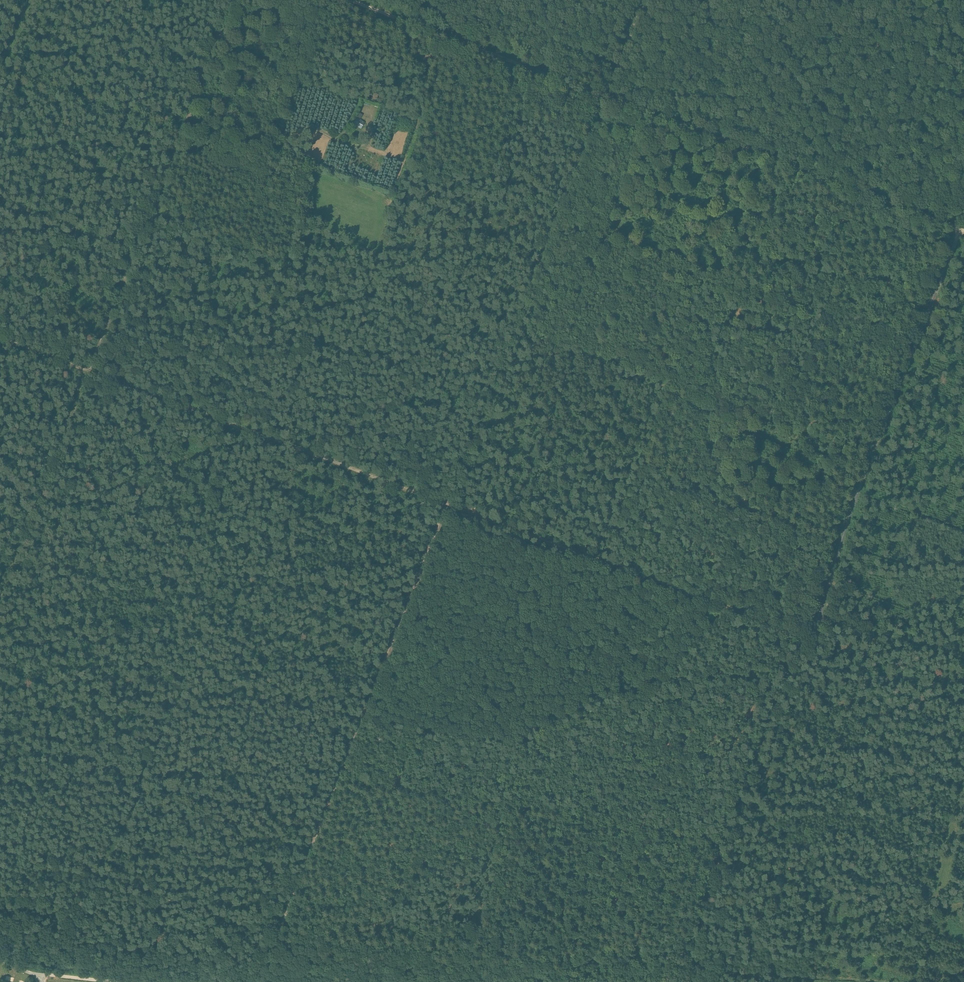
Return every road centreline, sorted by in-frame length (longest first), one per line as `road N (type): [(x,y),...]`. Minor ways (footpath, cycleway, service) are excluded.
road 1 (track): [(608,95),(548,226),(268,942)]
road 2 (track): [(809,636),(0,335)]
road 3 (track): [(963,229),(809,636)]
road 4 (track): [(698,963),(268,942)]
road 5 (track): [(0,592),(142,233)]
road 6 (track): [(963,229),(608,95)]
road 7 (track): [(548,226),(197,99)]
road 8 (track): [(809,636),(787,670),(742,785),(703,916),(698,963)]
road 9 (track): [(268,942),(0,834)]
road 10 (track): [(608,95),(349,0)]
road 11 (track): [(963,965),(891,978),(698,963)]
road 12 (track): [(232,0),(142,233)]
road 13 (track): [(963,658),(818,613)]

